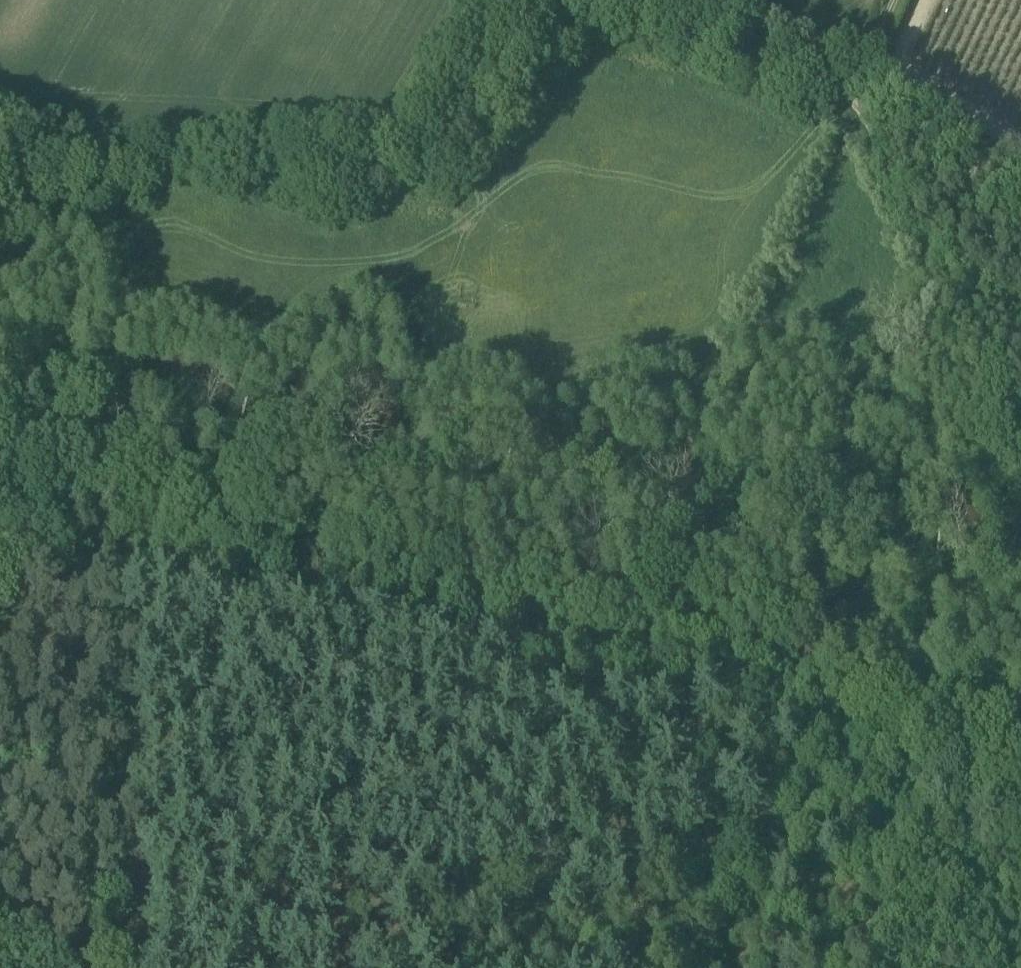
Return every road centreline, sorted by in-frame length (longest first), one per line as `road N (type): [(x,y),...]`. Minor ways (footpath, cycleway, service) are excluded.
road 1 (track): [(128,931),(0,942)]

